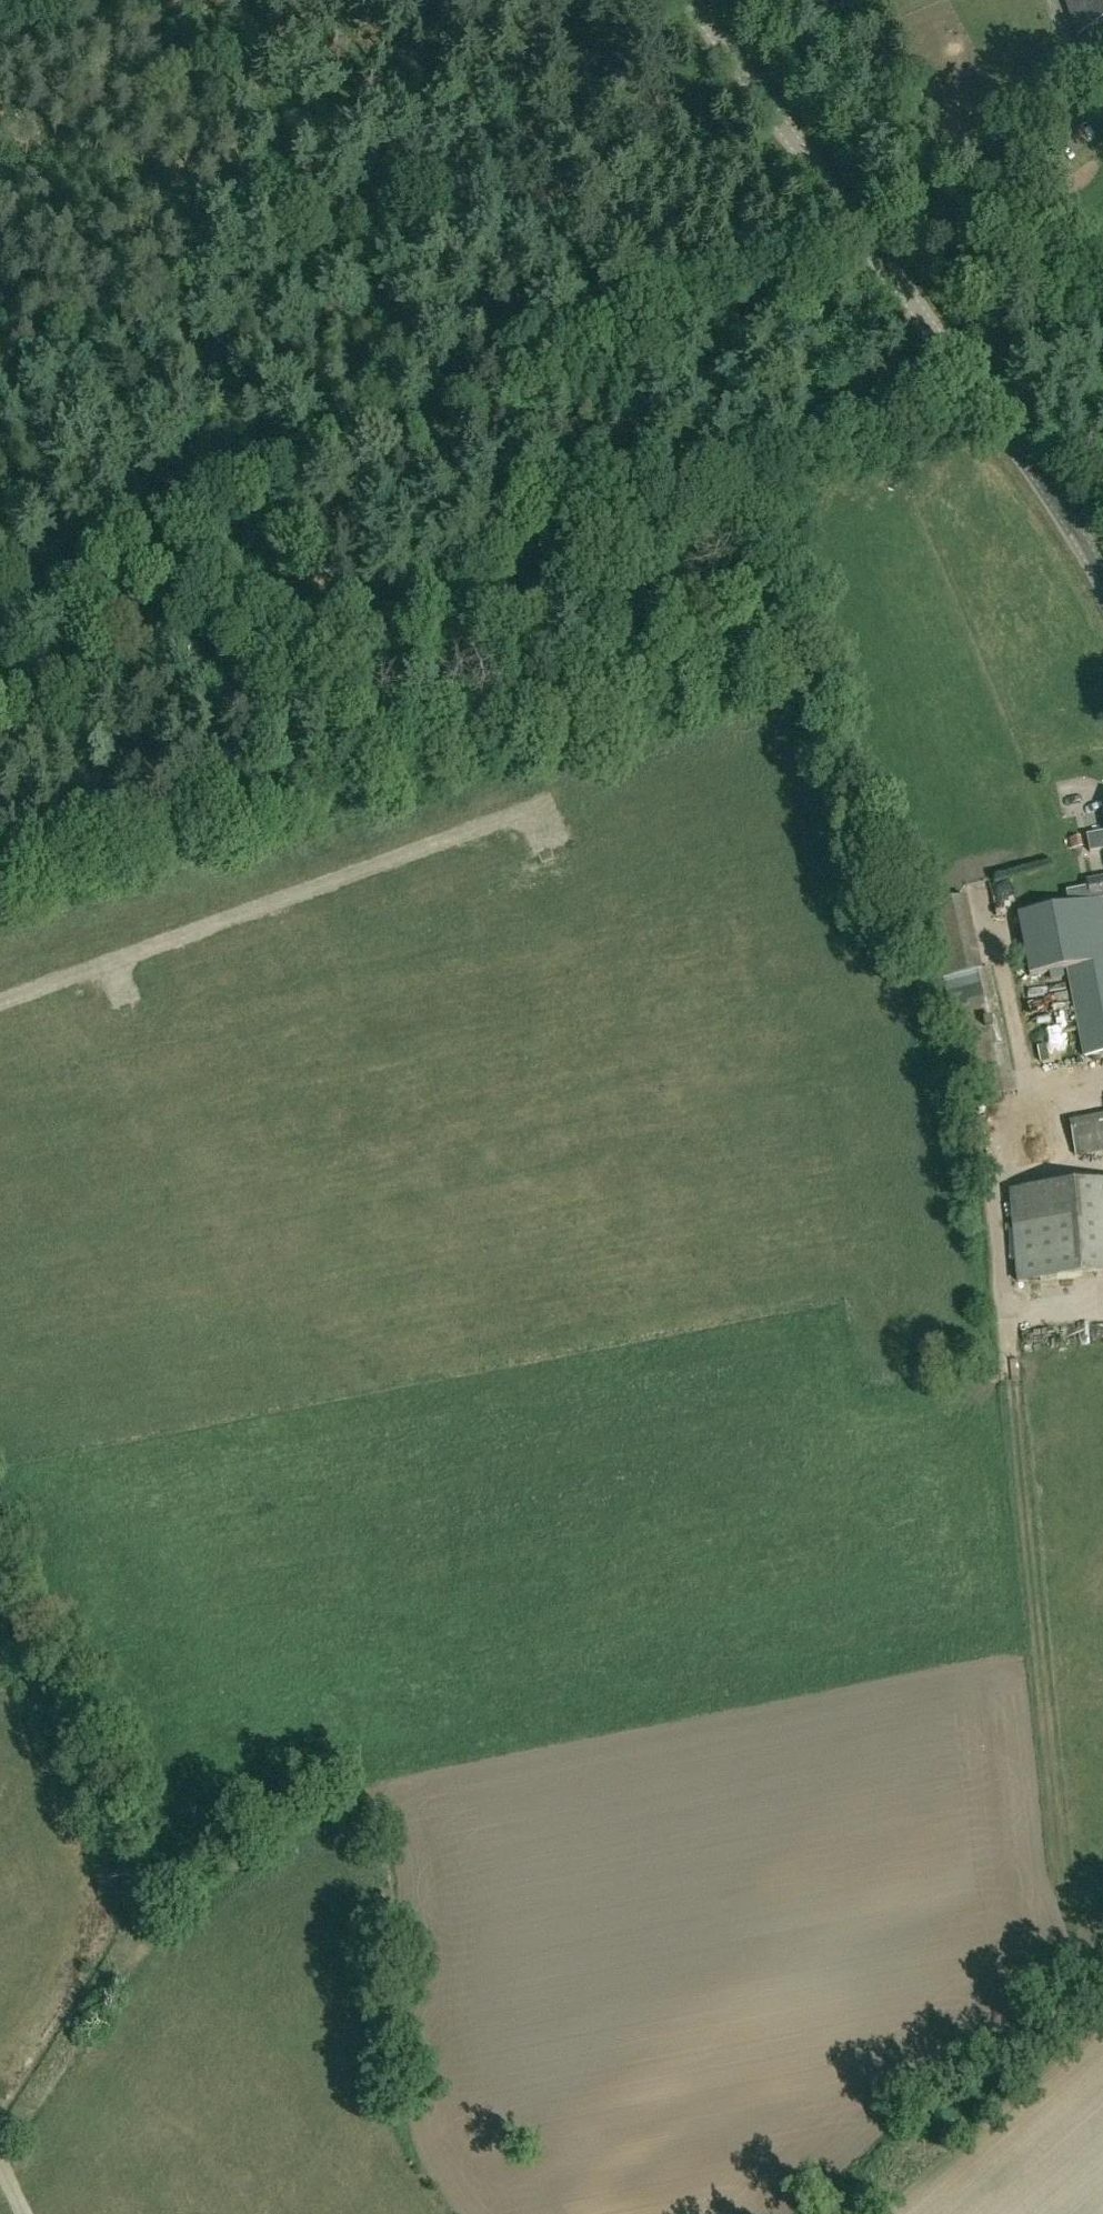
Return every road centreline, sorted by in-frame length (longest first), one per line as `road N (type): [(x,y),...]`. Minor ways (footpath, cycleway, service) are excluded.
road 1 (tertiary): [(1102,580),(1056,500),(691,0)]
road 2 (track): [(0,1002),(553,800)]

